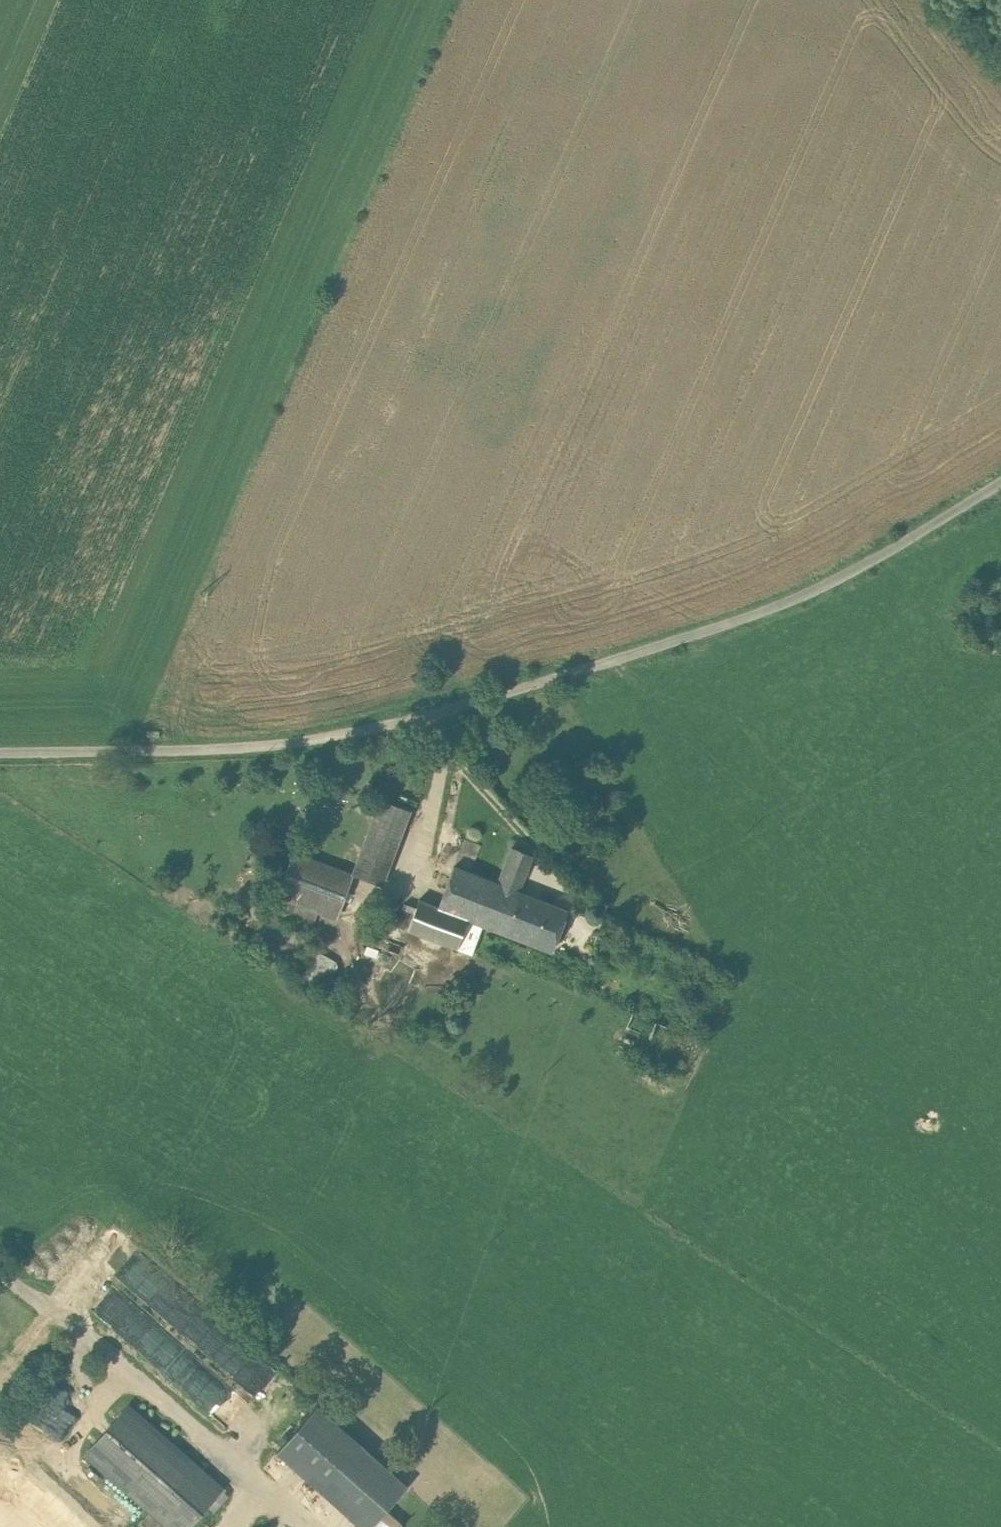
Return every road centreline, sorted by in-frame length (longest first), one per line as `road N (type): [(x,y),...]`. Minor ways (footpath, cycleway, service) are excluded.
road 1 (unclassified): [(1000,485),(784,610),(437,716),(284,743),(0,747)]

